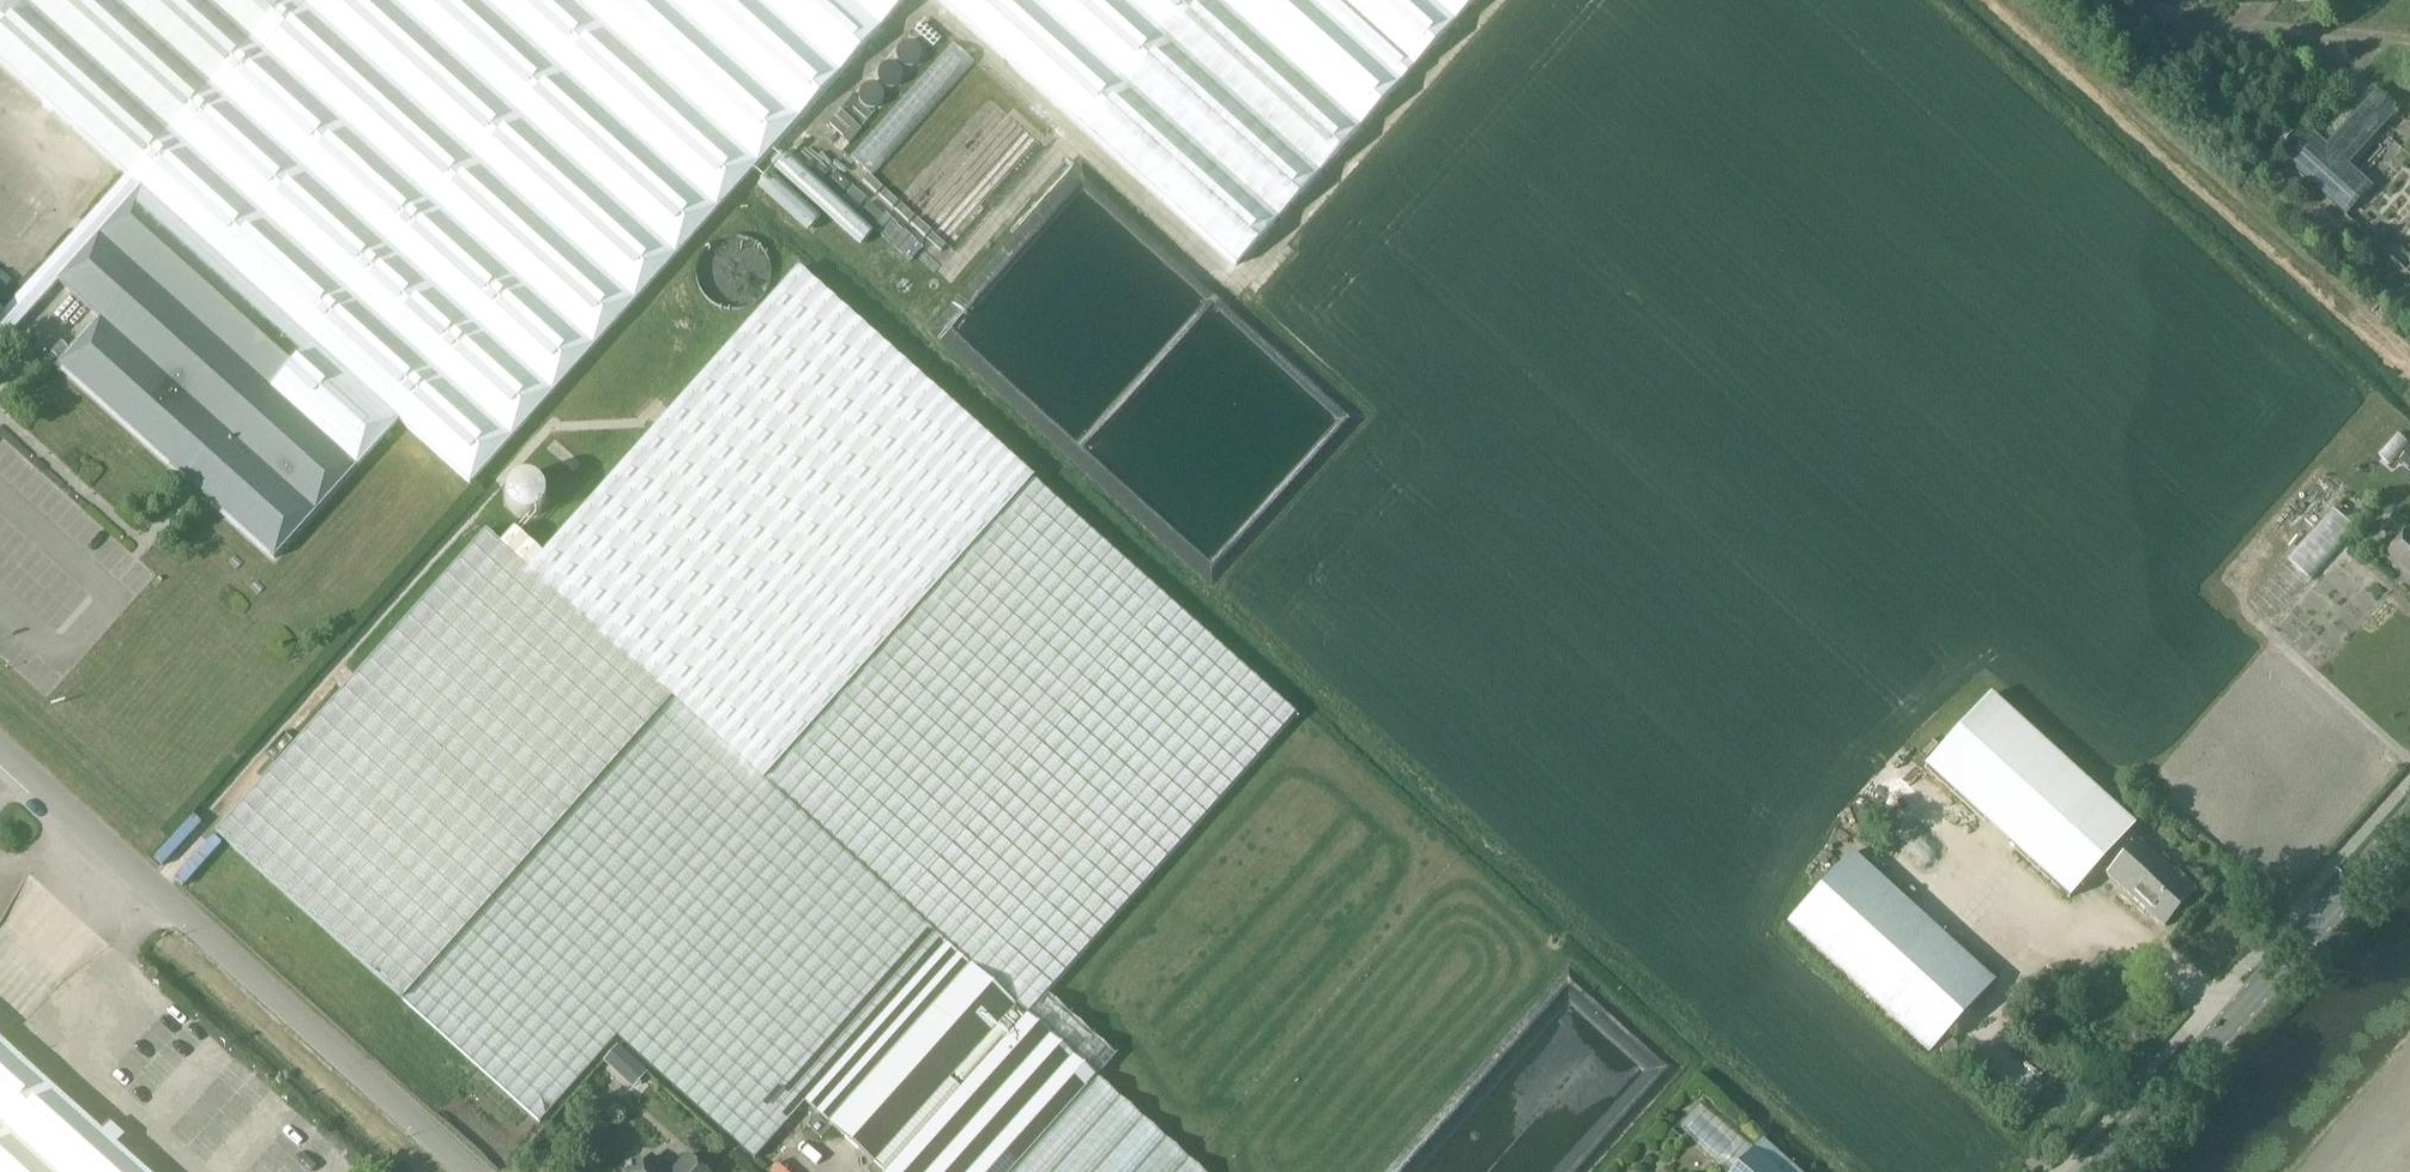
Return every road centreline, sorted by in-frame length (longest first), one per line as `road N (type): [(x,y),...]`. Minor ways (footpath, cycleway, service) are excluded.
road 1 (unclassified): [(465,1171),(0,755)]
road 2 (tertiary): [(2093,1171),(2409,817)]

